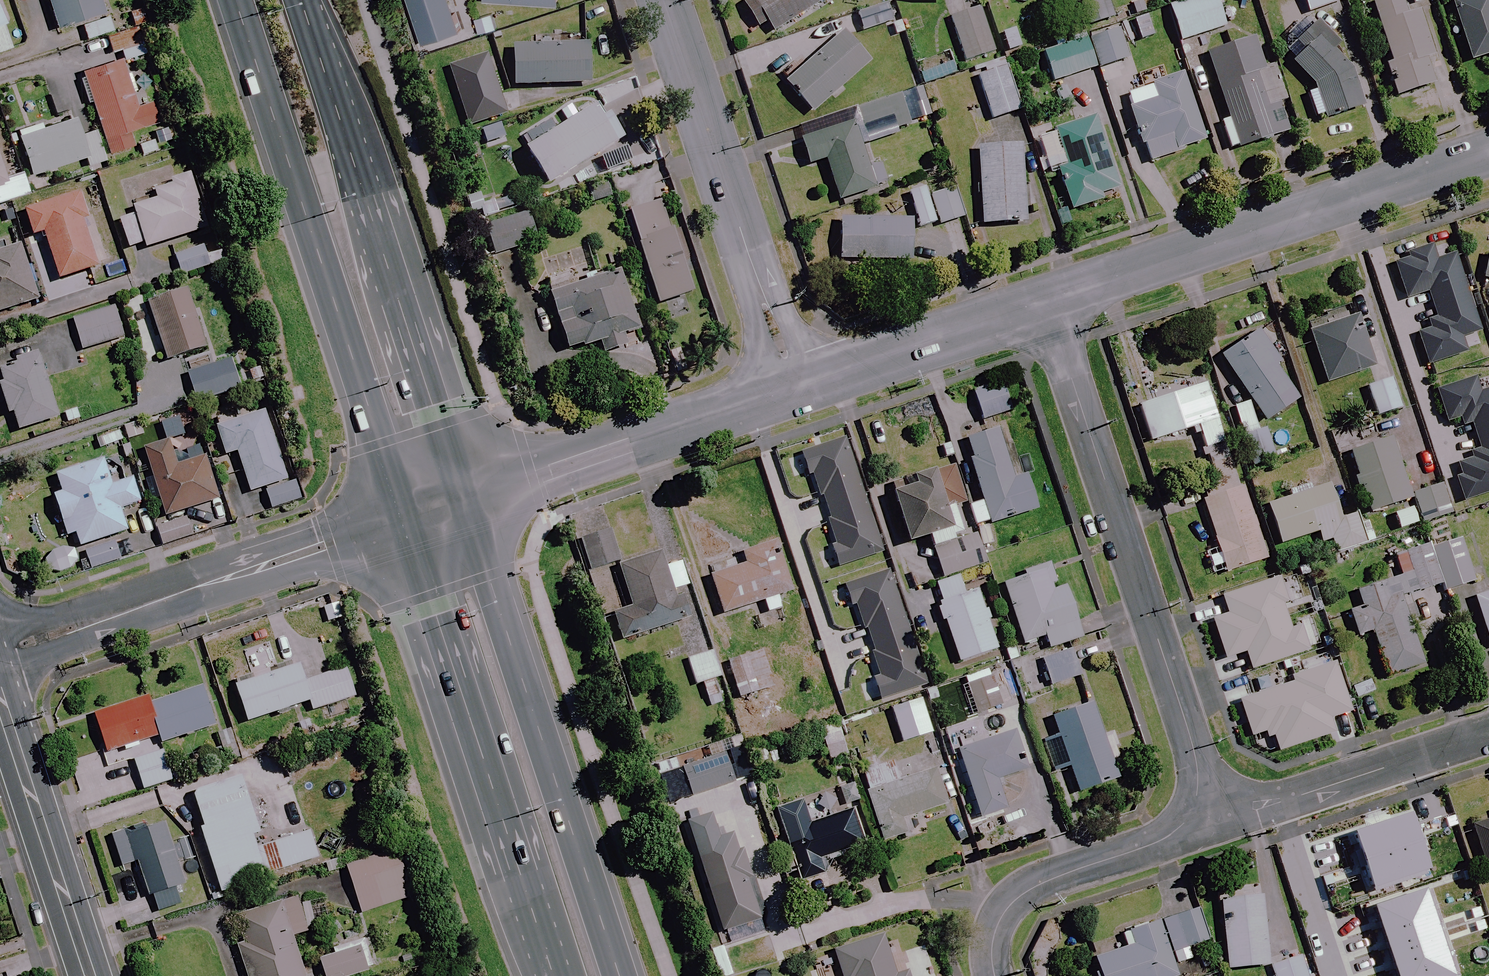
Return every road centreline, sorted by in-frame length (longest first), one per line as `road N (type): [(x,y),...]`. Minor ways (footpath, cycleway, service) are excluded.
road 1 (primary): [(405,517),(239,0)]
road 2 (residential): [(1192,812),(1197,766),(1188,728),(1045,300)]
road 3 (primary): [(307,0),(470,493)]
road 4 (primary): [(470,493),(619,975)]
road 5 (primary): [(553,975),(405,517)]
road 6 (tertiary): [(1045,300),(1488,152)]
road 7 (tertiary): [(0,652),(405,517)]
road 8 (residential): [(793,389),(665,0)]
road 9 (tertiary): [(470,493),(793,389)]
road 10 (residential): [(1192,812),(1257,810),(1488,735)]
road 11 (tertiary): [(89,975),(0,699)]
road 12 (residential): [(994,975),(993,937),(1014,901),(1072,870),(1162,840),(1192,812)]
road 13 (tertiary): [(793,389),(1045,300)]

